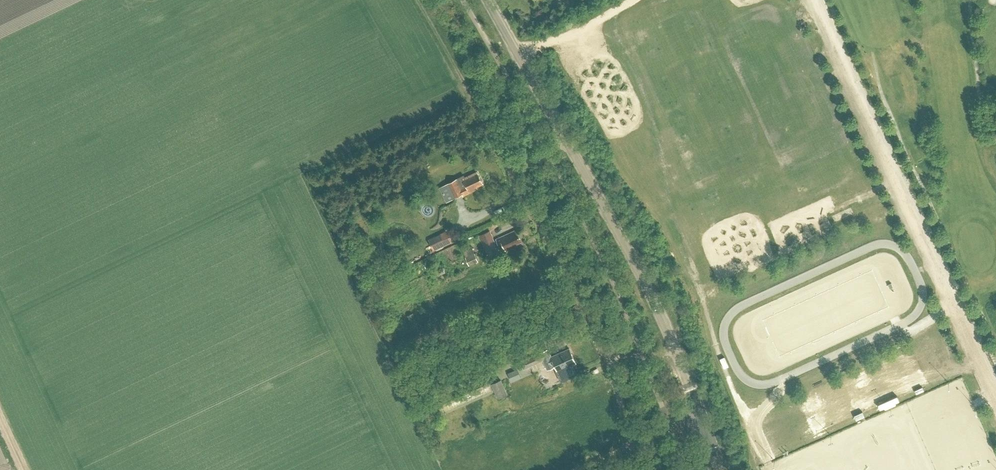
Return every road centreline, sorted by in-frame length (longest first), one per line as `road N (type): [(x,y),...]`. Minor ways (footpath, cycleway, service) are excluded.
road 1 (tertiary): [(721,469),(659,309),(488,0)]
road 2 (track): [(408,0),(513,175),(588,318),(639,442)]
road 3 (track): [(567,141),(513,175),(513,201),(468,221)]

